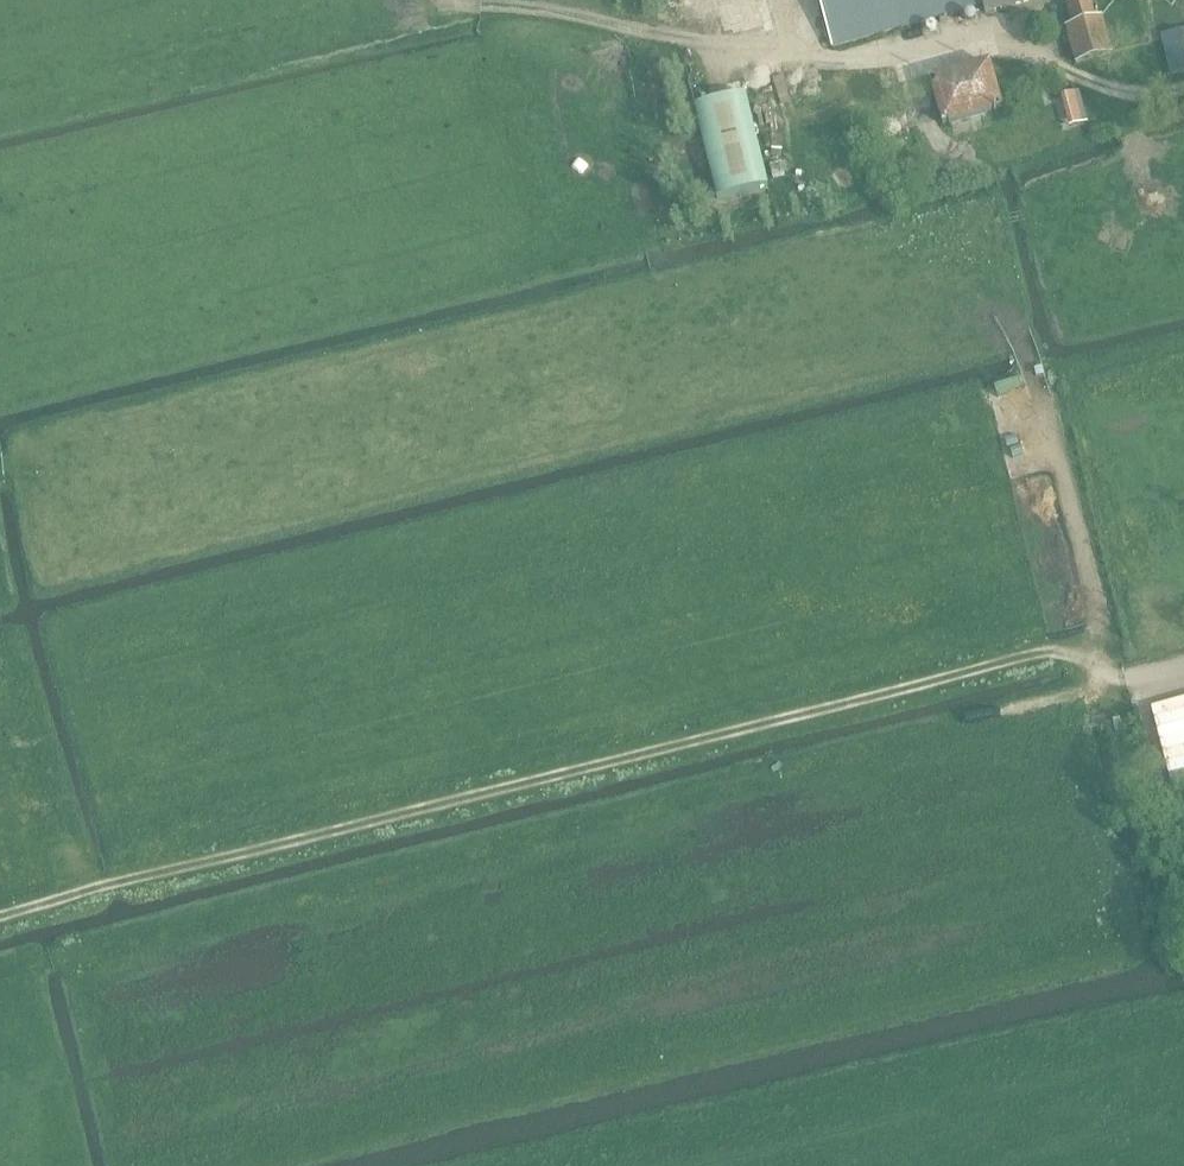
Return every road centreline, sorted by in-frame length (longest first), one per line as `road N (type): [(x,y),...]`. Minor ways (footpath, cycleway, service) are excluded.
road 1 (track): [(0,912),(1095,643),(1170,670),(1183,667)]
road 2 (track): [(871,63),(803,58),(552,8),(454,0)]

